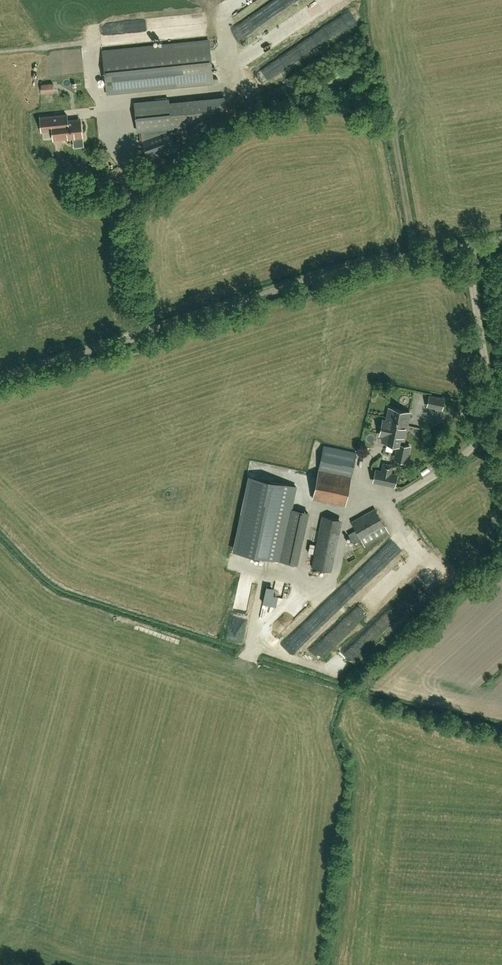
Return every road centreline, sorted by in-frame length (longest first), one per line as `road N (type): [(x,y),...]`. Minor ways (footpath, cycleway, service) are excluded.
road 1 (unclassified): [(0,380),(328,275),(501,240)]

